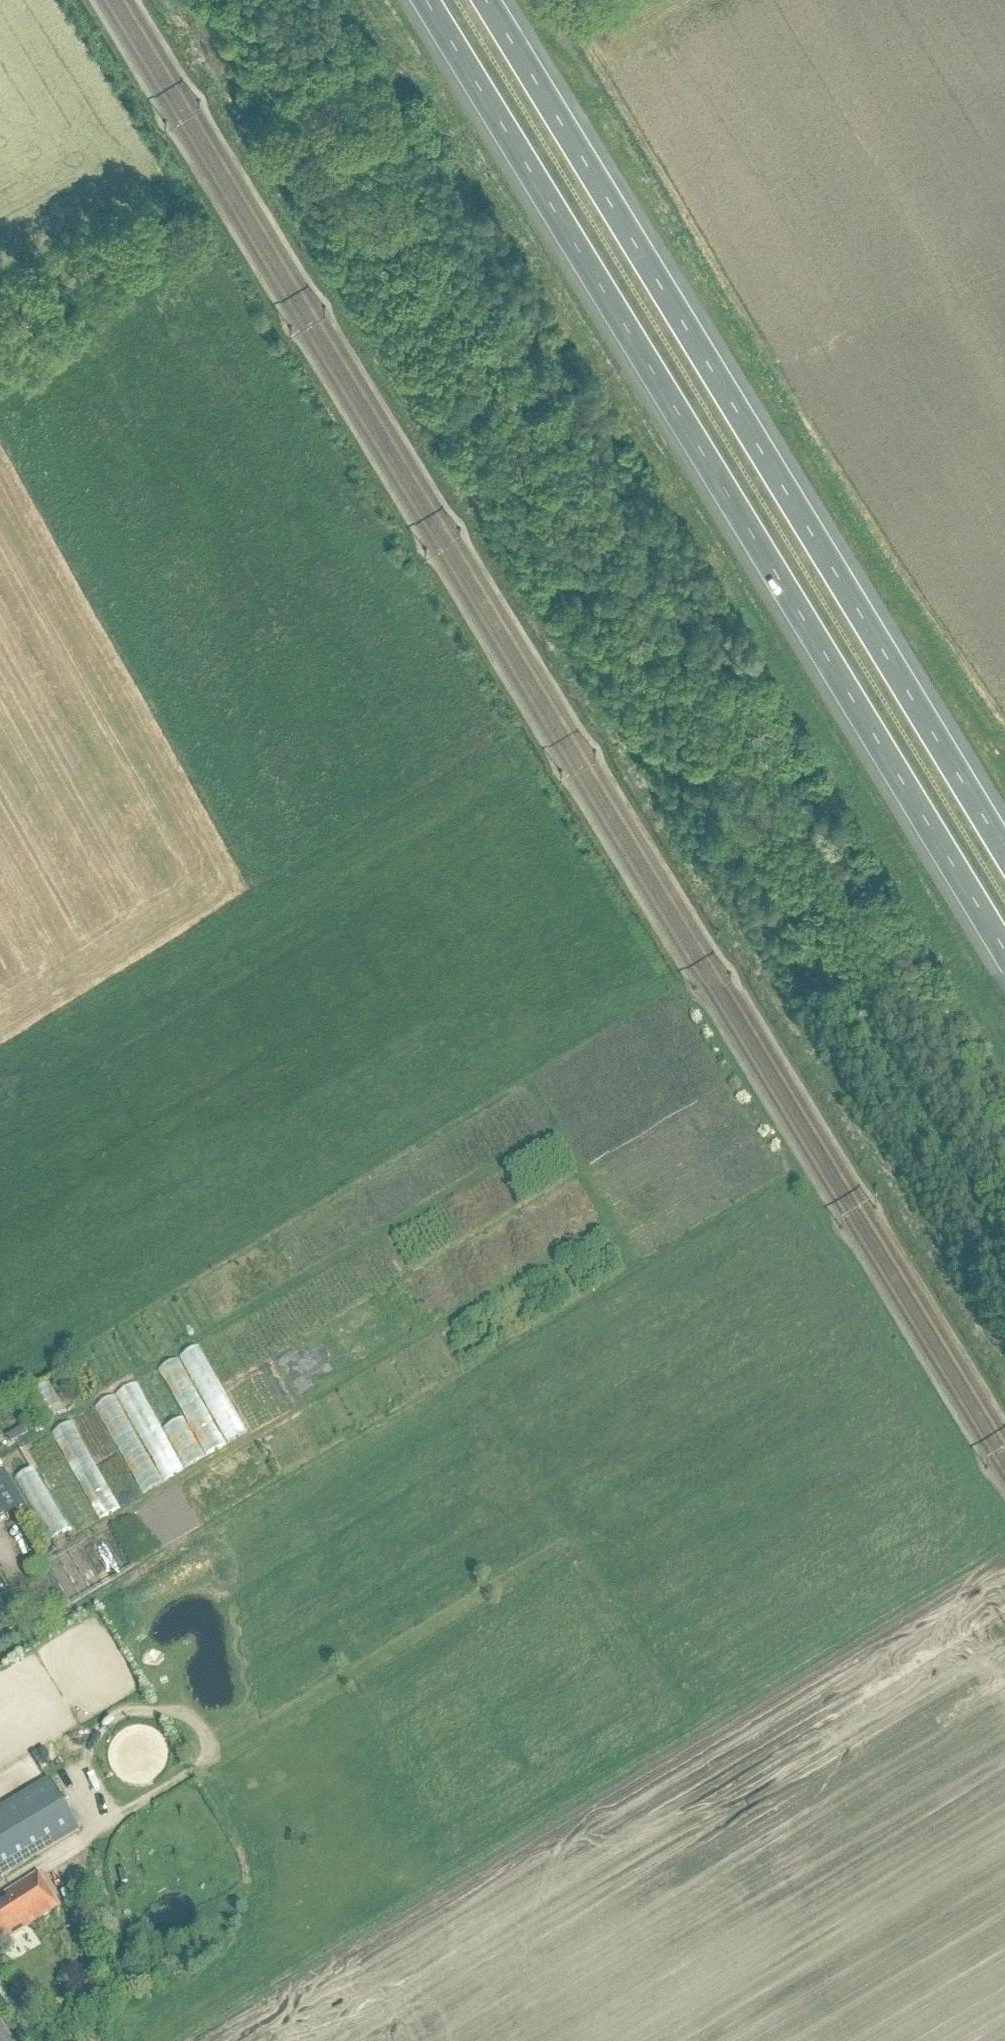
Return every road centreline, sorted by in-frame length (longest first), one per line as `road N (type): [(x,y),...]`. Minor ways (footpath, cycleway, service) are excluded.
road 1 (motorway): [(424,0),(1004,962)]
road 2 (motorway): [(1004,865),(482,0)]

